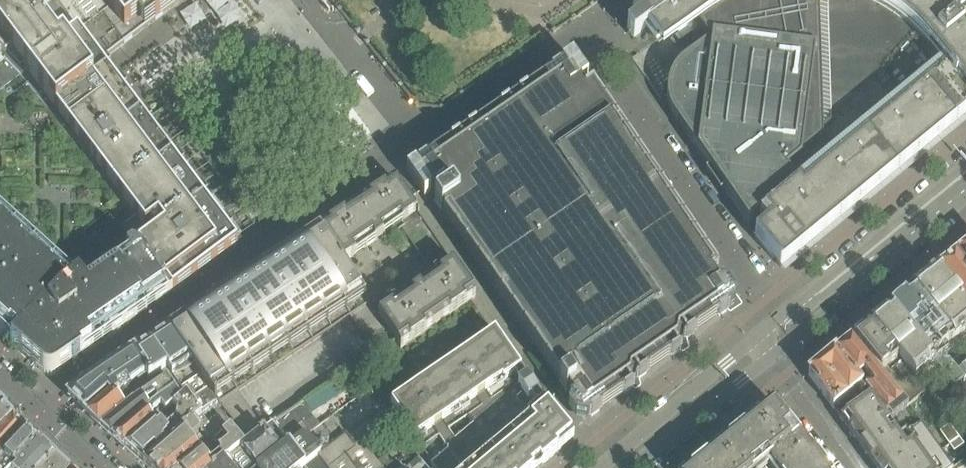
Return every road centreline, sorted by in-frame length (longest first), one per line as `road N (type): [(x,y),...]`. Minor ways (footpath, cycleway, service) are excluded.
road 1 (residential): [(782,319),(604,58)]
road 2 (tertiary): [(965,165),(782,319)]
road 3 (tertiary): [(796,338),(965,194)]
road 4 (tertiary): [(757,338),(599,467)]
road 5 (tertiary): [(632,467),(772,357)]
road 6 (residential): [(0,372),(104,467)]
road 7 (residential): [(772,357),(851,467)]

